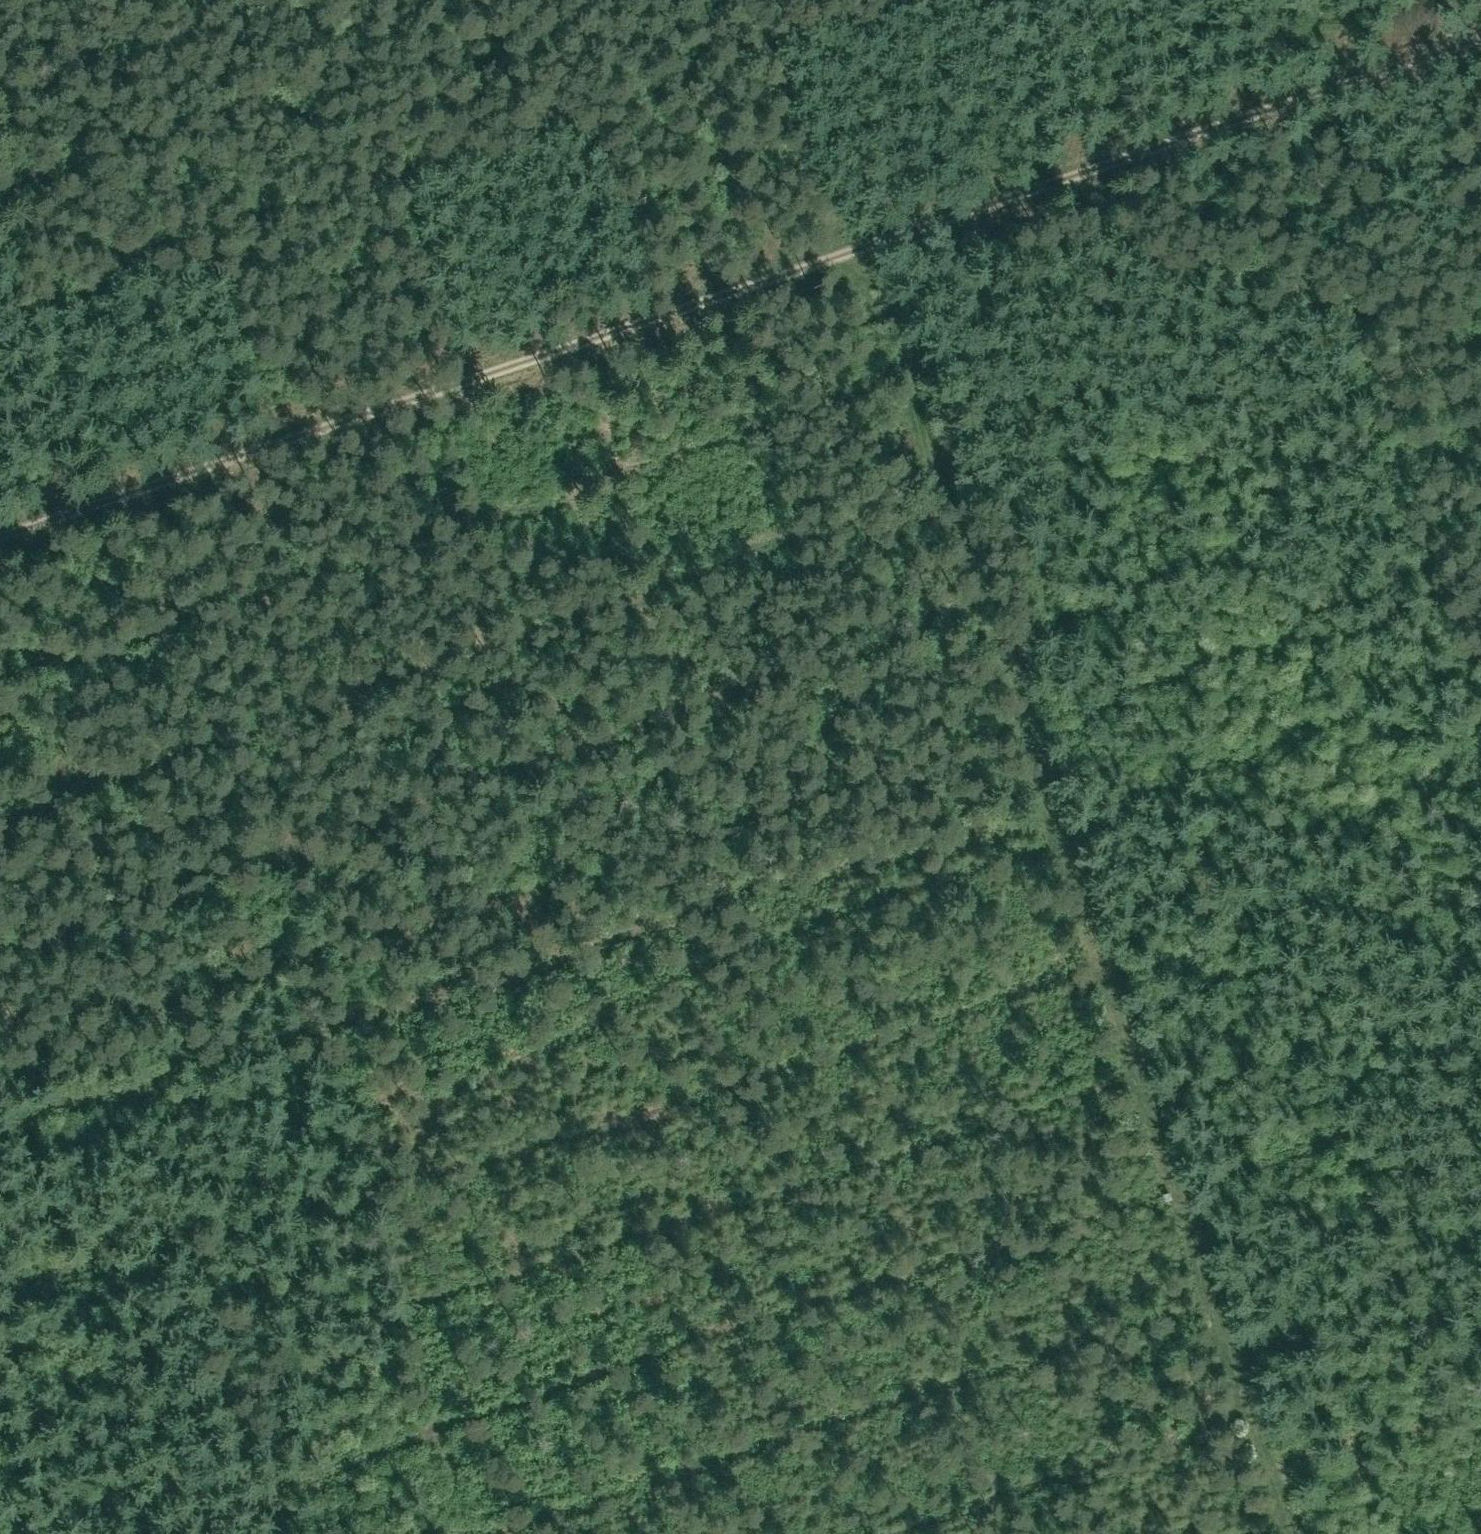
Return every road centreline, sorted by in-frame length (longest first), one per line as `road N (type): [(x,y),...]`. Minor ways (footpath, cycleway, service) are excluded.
road 1 (track): [(1480,30),(0,533)]
road 2 (track): [(878,240),(1305,1533)]

